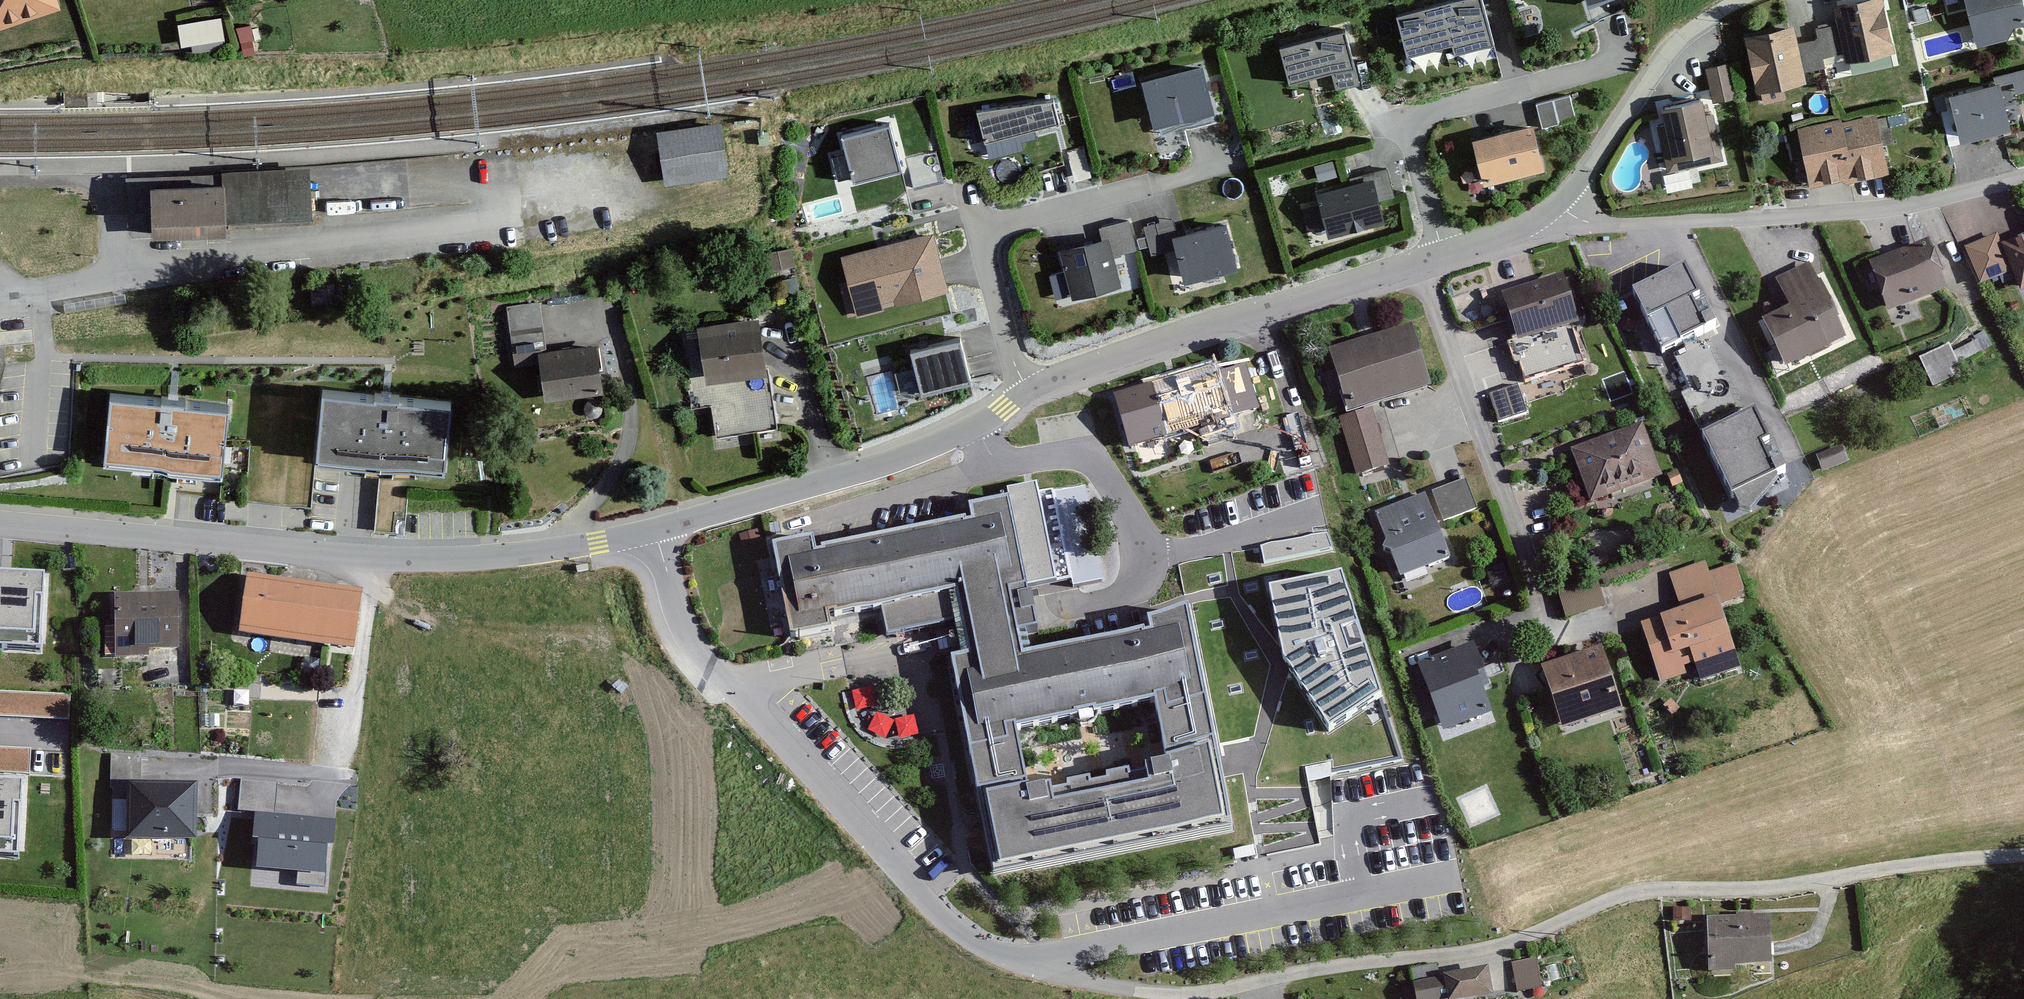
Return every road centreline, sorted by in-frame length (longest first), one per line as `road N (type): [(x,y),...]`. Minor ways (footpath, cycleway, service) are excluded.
road 1 (residential): [(1237,992),(1136,989),(1042,970),(999,955),(938,908),(737,683),(694,655),(649,533)]
road 2 (residential): [(649,533),(556,548),(380,556),(0,524)]
road 3 (residential): [(2023,177),(1874,211),(1544,219),(1443,258)]
road 4 (residential): [(0,294),(455,223)]
road 5 (residential): [(1443,258),(1026,389)]
road 6 (residential): [(1026,389),(953,439),(856,476),(649,533)]
road 7 (residential): [(1202,166),(976,229),(1026,389)]
road 8 (residential): [(1601,33),(1601,62),(1405,122),(1443,258)]
road 9 (track): [(1751,0),(1715,15),(1657,61),(1587,175),(1544,219)]

